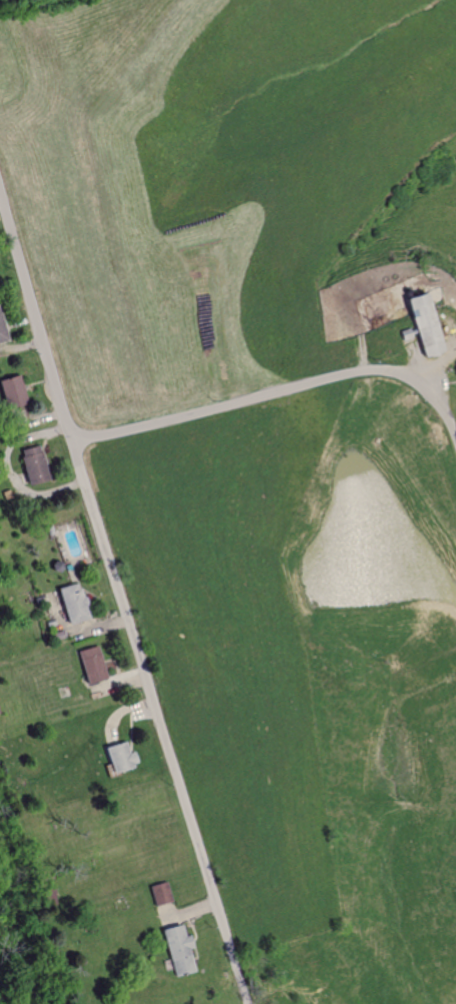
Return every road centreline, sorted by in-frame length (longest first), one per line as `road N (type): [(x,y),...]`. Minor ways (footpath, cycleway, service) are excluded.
road 1 (residential): [(70,442),(245,1003)]
road 2 (residential): [(455,446),(422,392),(386,372),(70,442)]
road 3 (residential): [(70,442),(0,205)]

